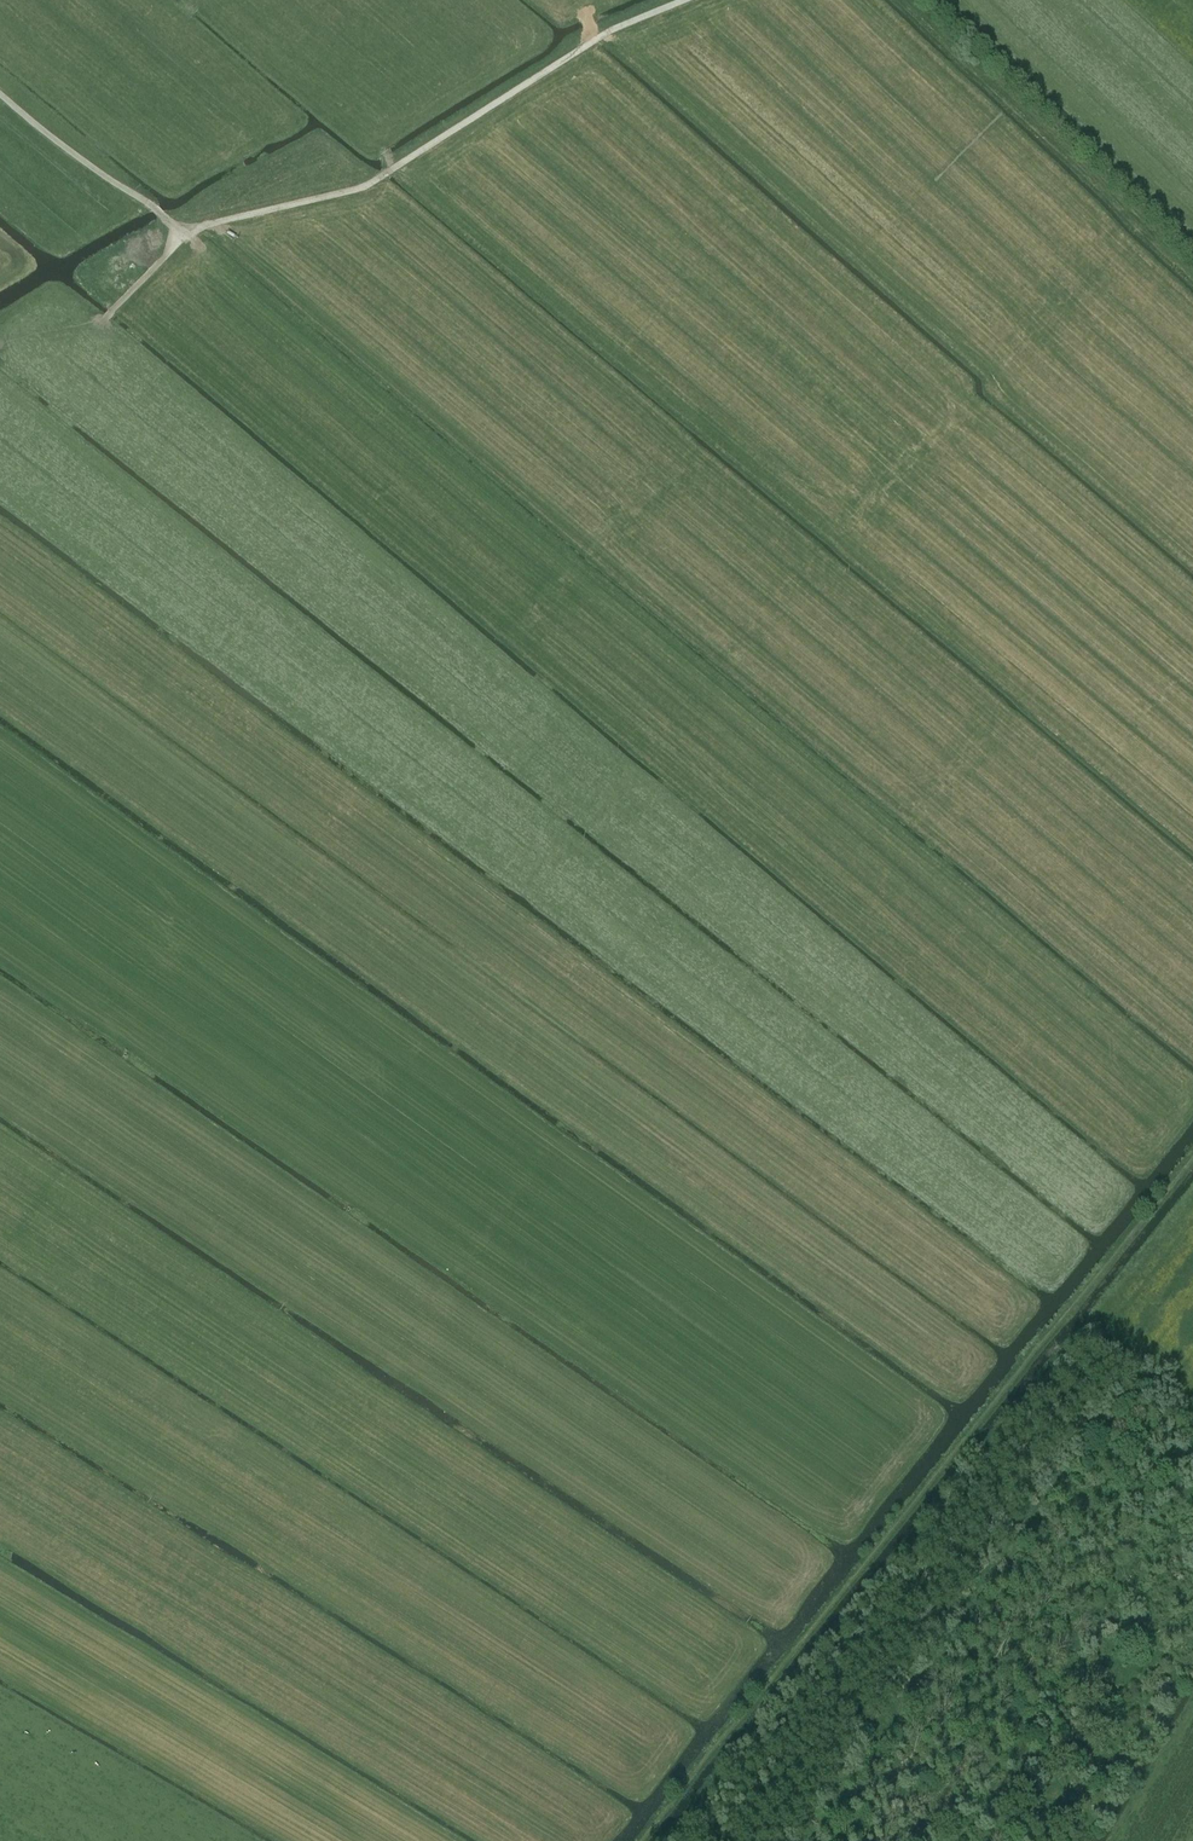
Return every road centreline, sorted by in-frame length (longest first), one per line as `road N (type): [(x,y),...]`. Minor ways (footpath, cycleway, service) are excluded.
road 1 (track): [(0,91),(189,233),(216,217),(362,187),(593,41),(685,0)]
road 2 (track): [(189,233),(96,327),(0,344)]

